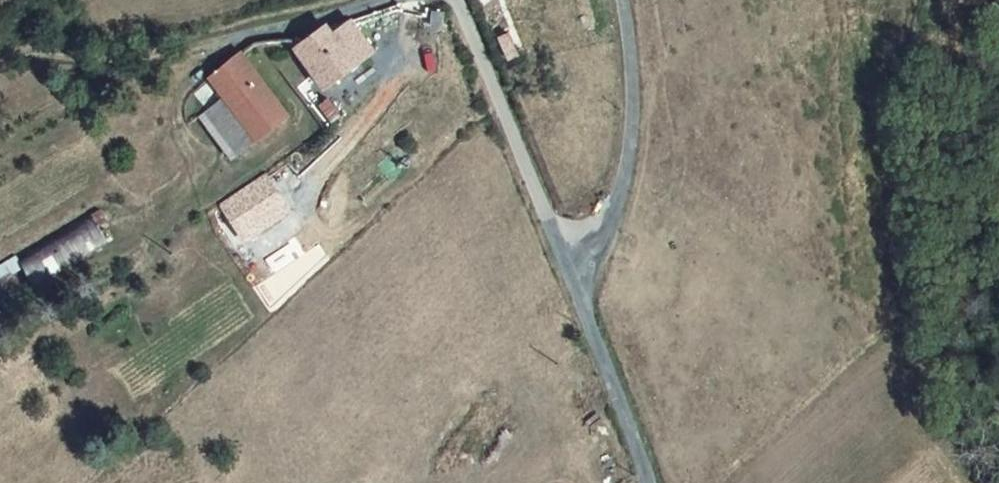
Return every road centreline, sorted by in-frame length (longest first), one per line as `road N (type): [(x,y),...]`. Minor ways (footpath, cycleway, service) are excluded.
road 1 (track): [(0,58),(49,50),(155,59),(386,0)]
road 2 (unclassified): [(458,0),(548,220),(580,258)]
road 3 (unclassified): [(580,258),(606,228),(635,106),(622,0)]
road 4 (unclassified): [(580,258),(584,308),(648,482)]

